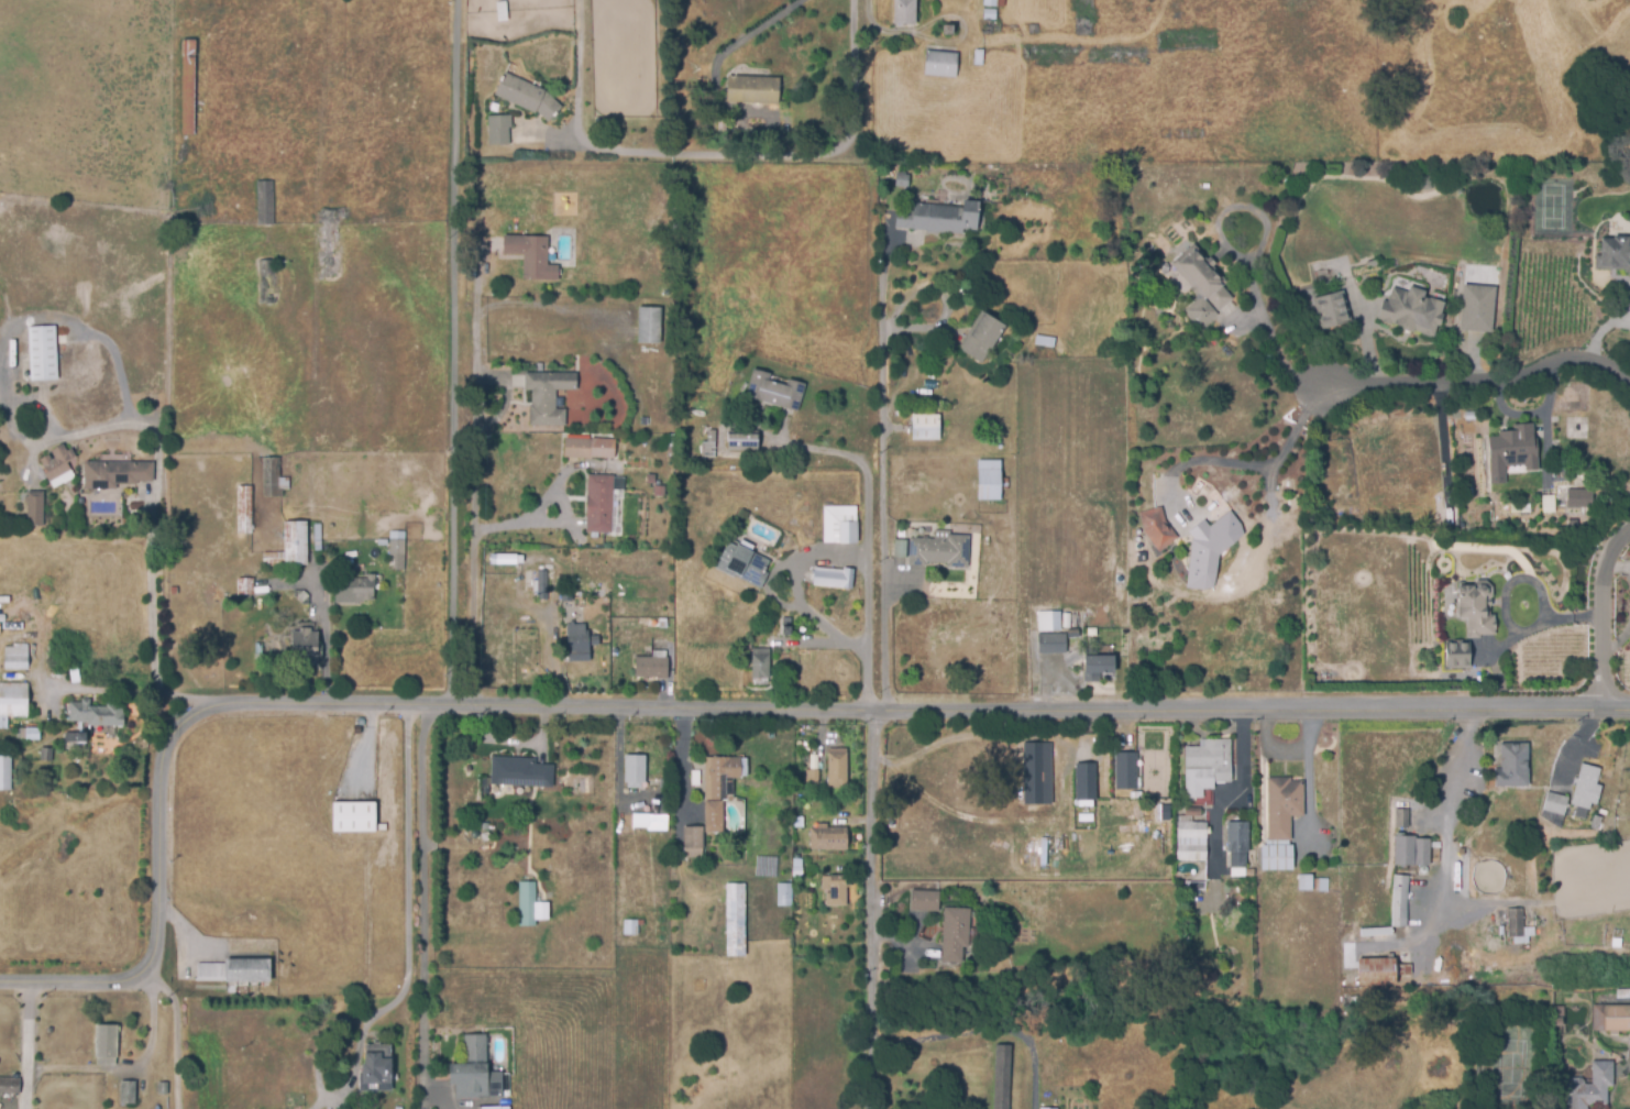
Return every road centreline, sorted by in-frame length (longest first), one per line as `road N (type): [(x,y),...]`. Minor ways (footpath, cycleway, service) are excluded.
road 1 (residential): [(0,982),(130,982),(155,960),(159,782),(172,737),(207,712),(263,698),(868,712),(1629,709)]
road 2 (residential): [(873,712),(876,1108)]
road 3 (residential): [(1629,385),(1603,363),(1560,360),(1511,382),(1320,391)]
road 4 (residential): [(1601,710),(1603,563),(1629,528)]

